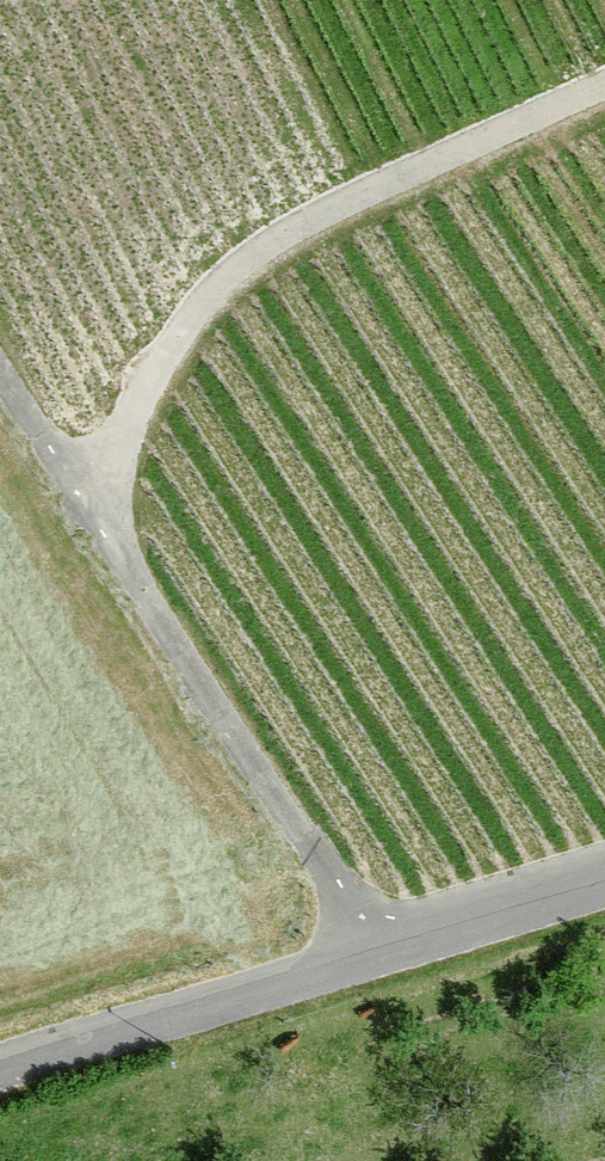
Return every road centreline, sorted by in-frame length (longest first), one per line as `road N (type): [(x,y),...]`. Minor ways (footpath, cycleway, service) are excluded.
road 1 (track): [(374,951),(0,371)]
road 2 (track): [(80,496),(180,335),(267,248),(330,209),(604,86)]
road 3 (residential): [(0,1073),(604,876)]

